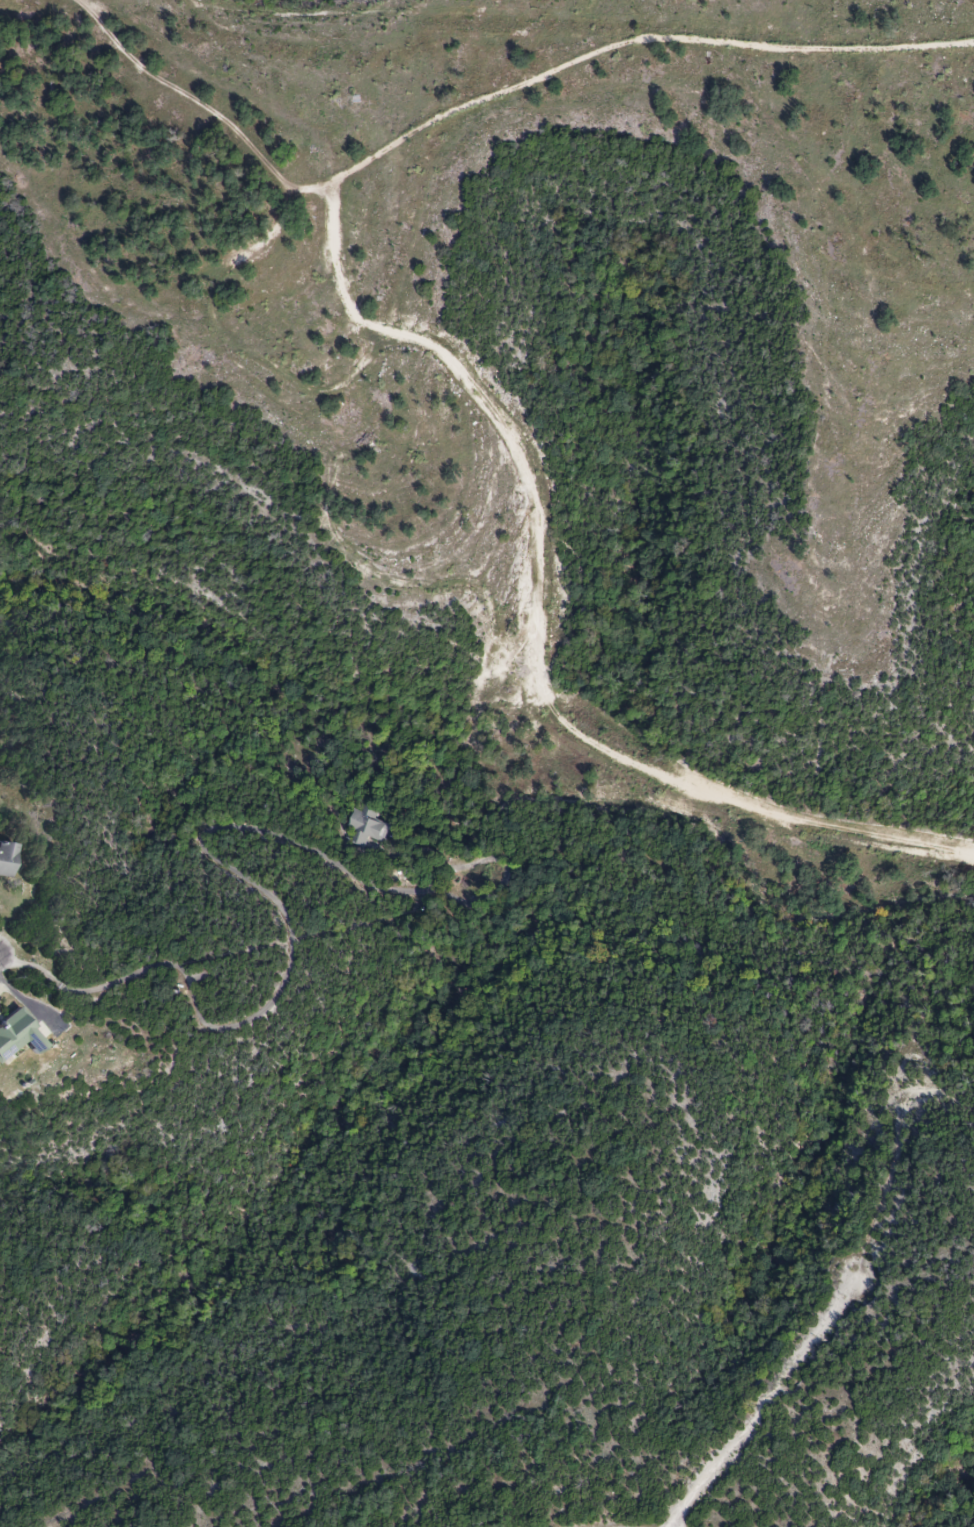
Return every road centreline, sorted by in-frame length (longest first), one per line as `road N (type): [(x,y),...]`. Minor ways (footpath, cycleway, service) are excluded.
road 1 (residential): [(675,1526),(845,1293)]

